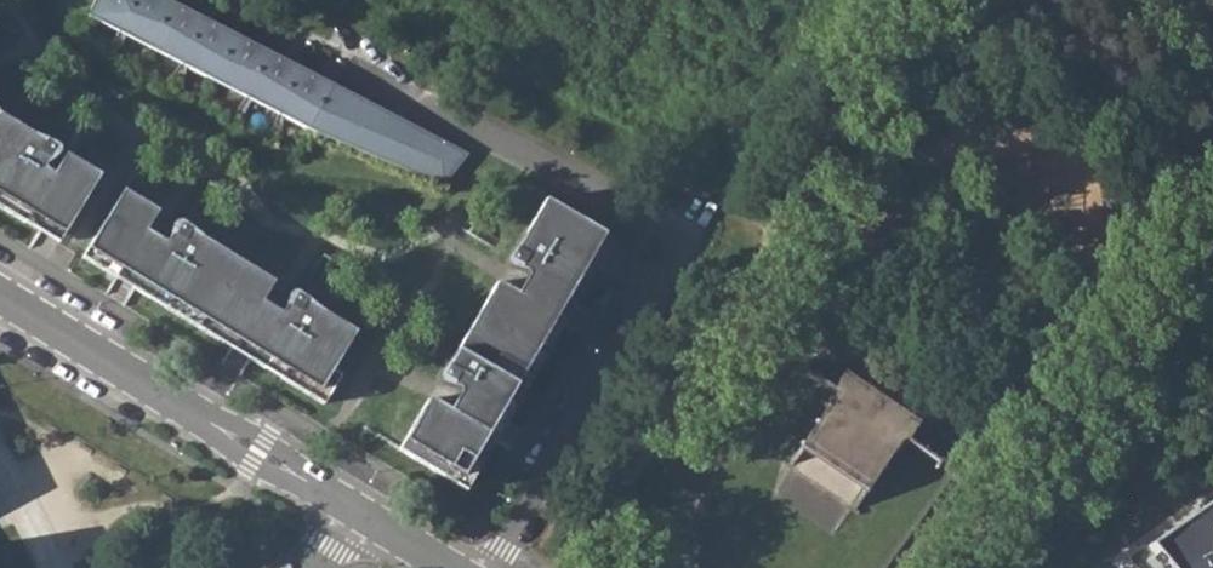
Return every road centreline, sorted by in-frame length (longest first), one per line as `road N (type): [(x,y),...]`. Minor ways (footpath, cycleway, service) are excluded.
road 1 (track): [(579,567),(913,0)]
road 2 (residential): [(0,300),(373,521)]

